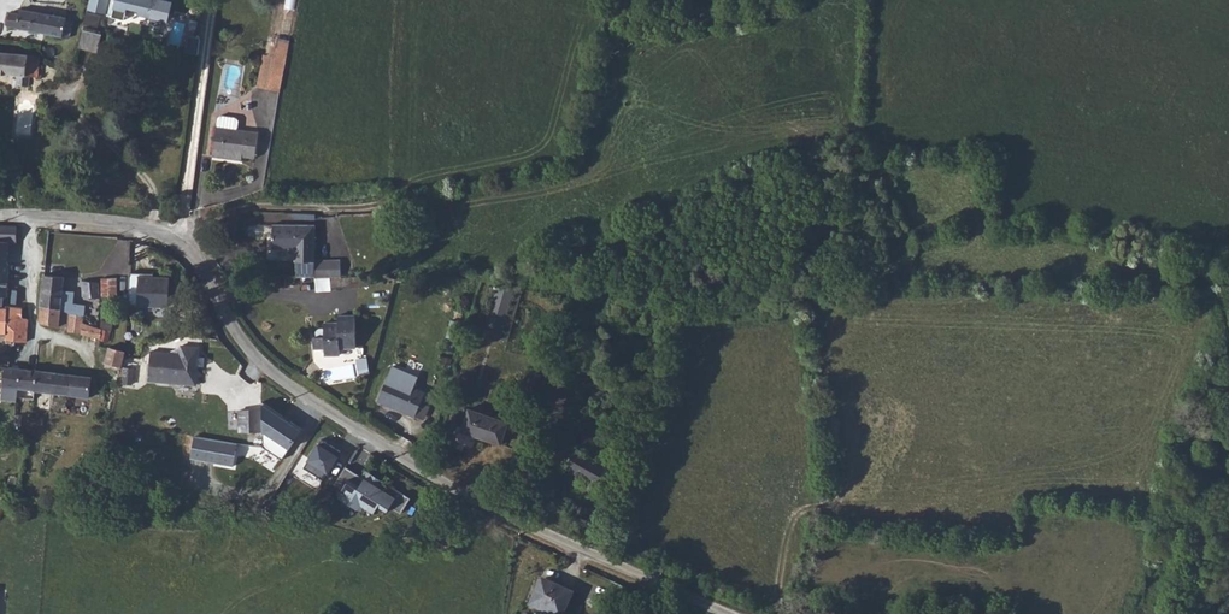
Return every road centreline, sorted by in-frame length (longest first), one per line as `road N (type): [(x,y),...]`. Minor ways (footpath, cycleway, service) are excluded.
road 1 (unclassified): [(725,613),(501,515),(349,429),(249,352),(196,261),(169,236)]
road 2 (unclassified): [(169,236),(246,208),(382,208)]
road 3 (residential): [(33,357),(39,219)]
road 4 (unclassified): [(169,236),(149,227),(39,219)]

